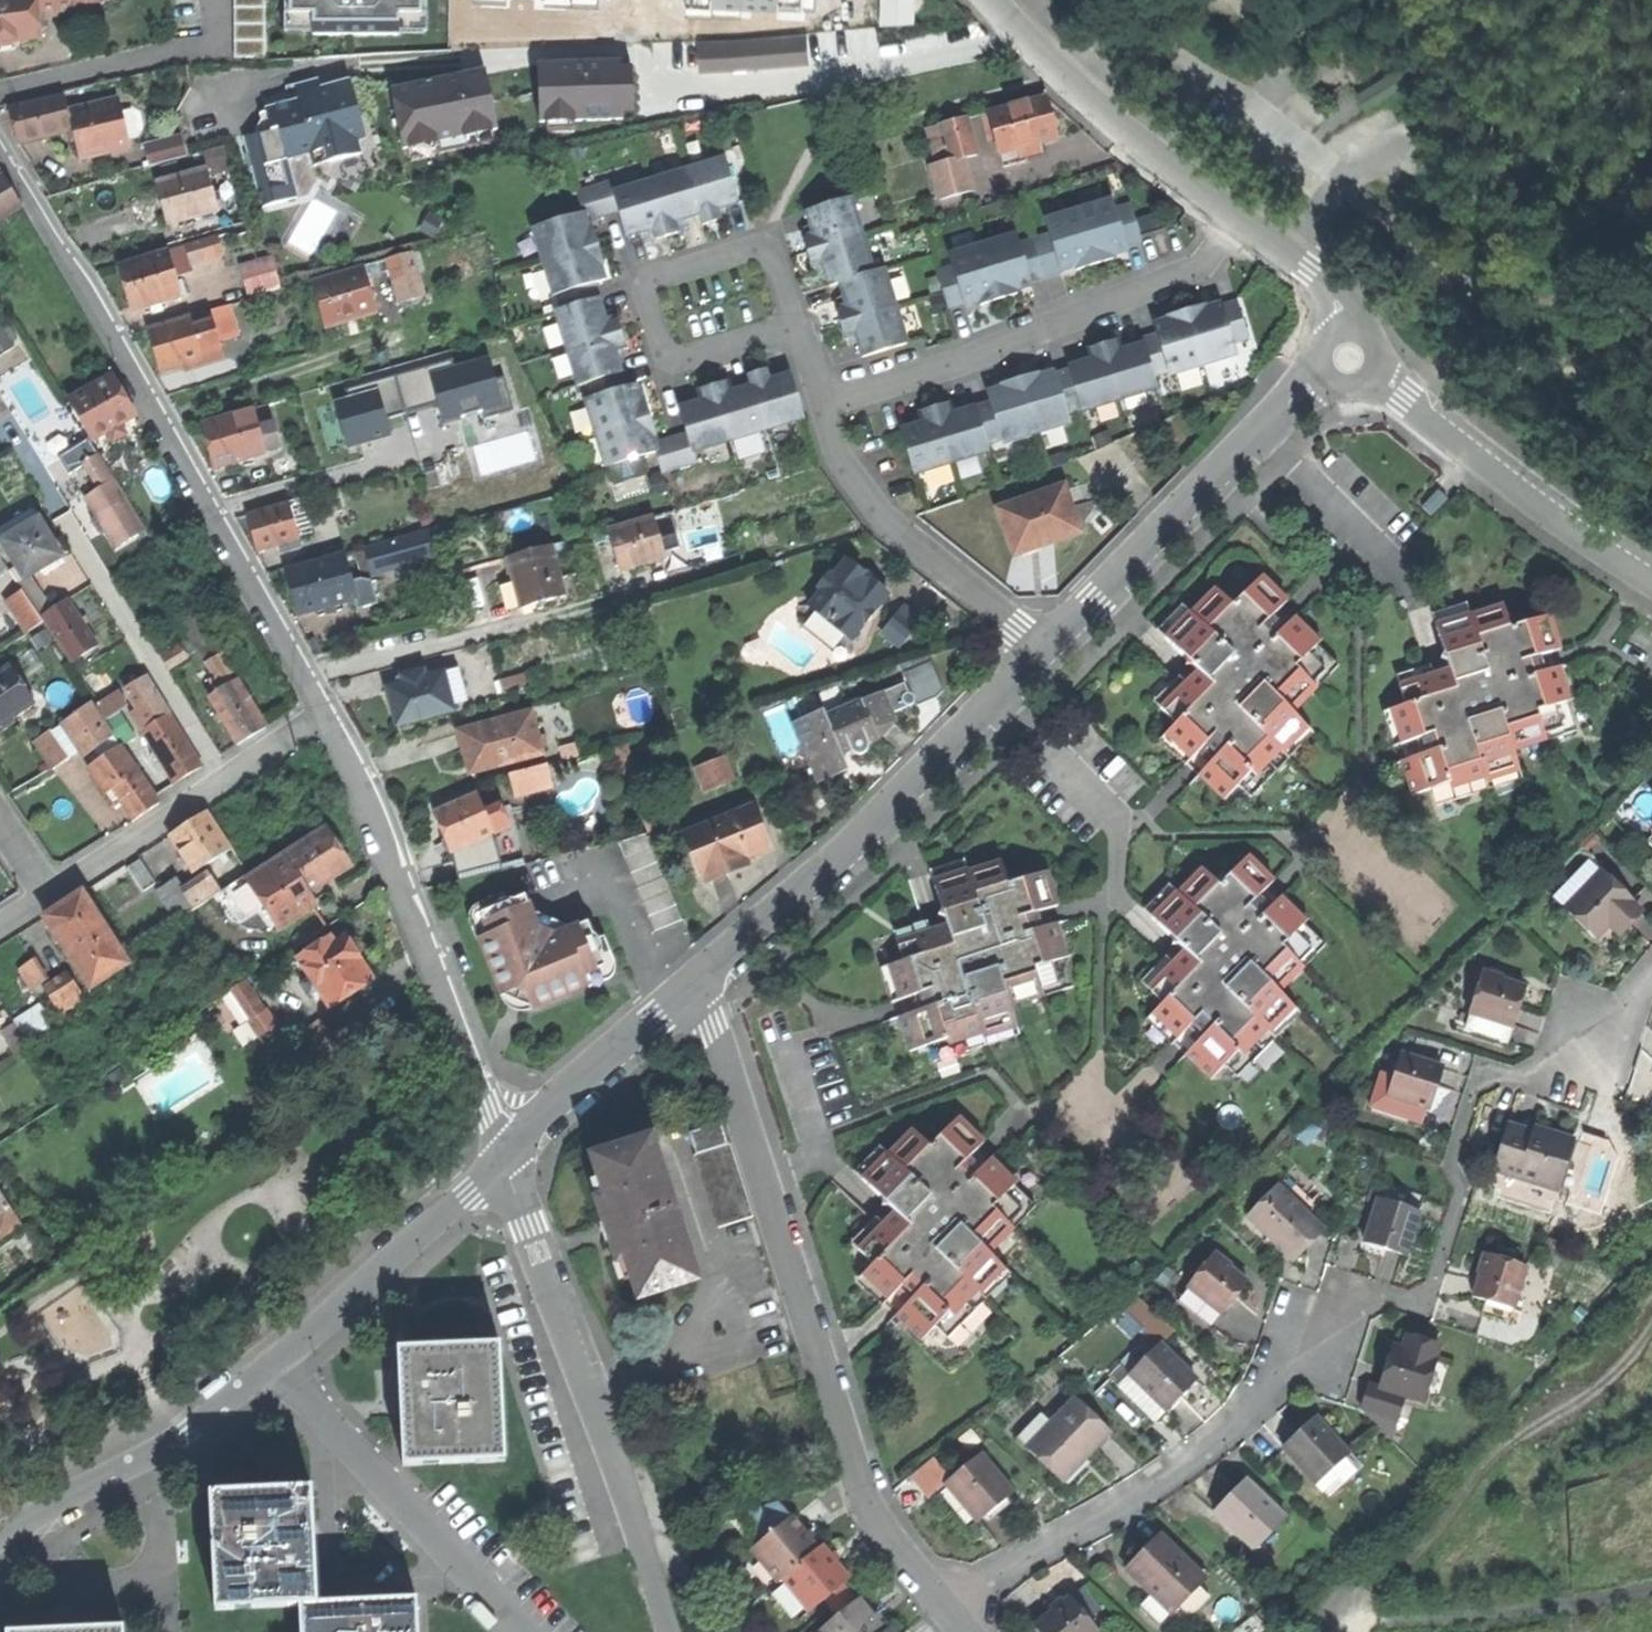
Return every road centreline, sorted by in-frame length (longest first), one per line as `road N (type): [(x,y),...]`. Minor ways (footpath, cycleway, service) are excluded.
road 1 (residential): [(938,1604),(864,1498),(693,980)]
road 2 (residential): [(0,144),(324,716)]
road 3 (residential): [(938,1604),(1189,1463),(1353,1307),(1427,1295)]
road 4 (unclassified): [(669,1631),(503,1157)]
road 5 (residential): [(693,980),(869,825),(1042,651)]
road 6 (residential): [(324,716),(503,1157)]
road 7 (residential): [(820,402),(1162,283),(1207,259),(1246,219)]
road 8 (track): [(307,684),(740,562)]
road 9 (residential): [(1042,651),(1326,376)]
road 10 (residential): [(789,315),(773,257),(759,250),(659,274),(648,288),(661,348),(675,357),(783,325)]
road 11 (residential): [(527,1631),(275,1363)]
road 12 (unclassified): [(1651,589),(1583,543),(1380,372)]
road 13 (residential): [(1042,651),(874,508),(834,448),(820,402)]
road 14 (residential): [(1246,219),(1106,110),(994,0)]
road 15 (residential): [(0,1538),(185,1434),(275,1363)]
road 16 (residential): [(49,892),(324,716)]
road 17 (residential): [(275,1363),(503,1157)]
road 18 (residential): [(503,1157),(693,980)]
road 19 (residential): [(1484,1082),(1573,1054),(1651,978)]
road 20 (residential): [(1343,325),(1333,290),(1246,219)]

